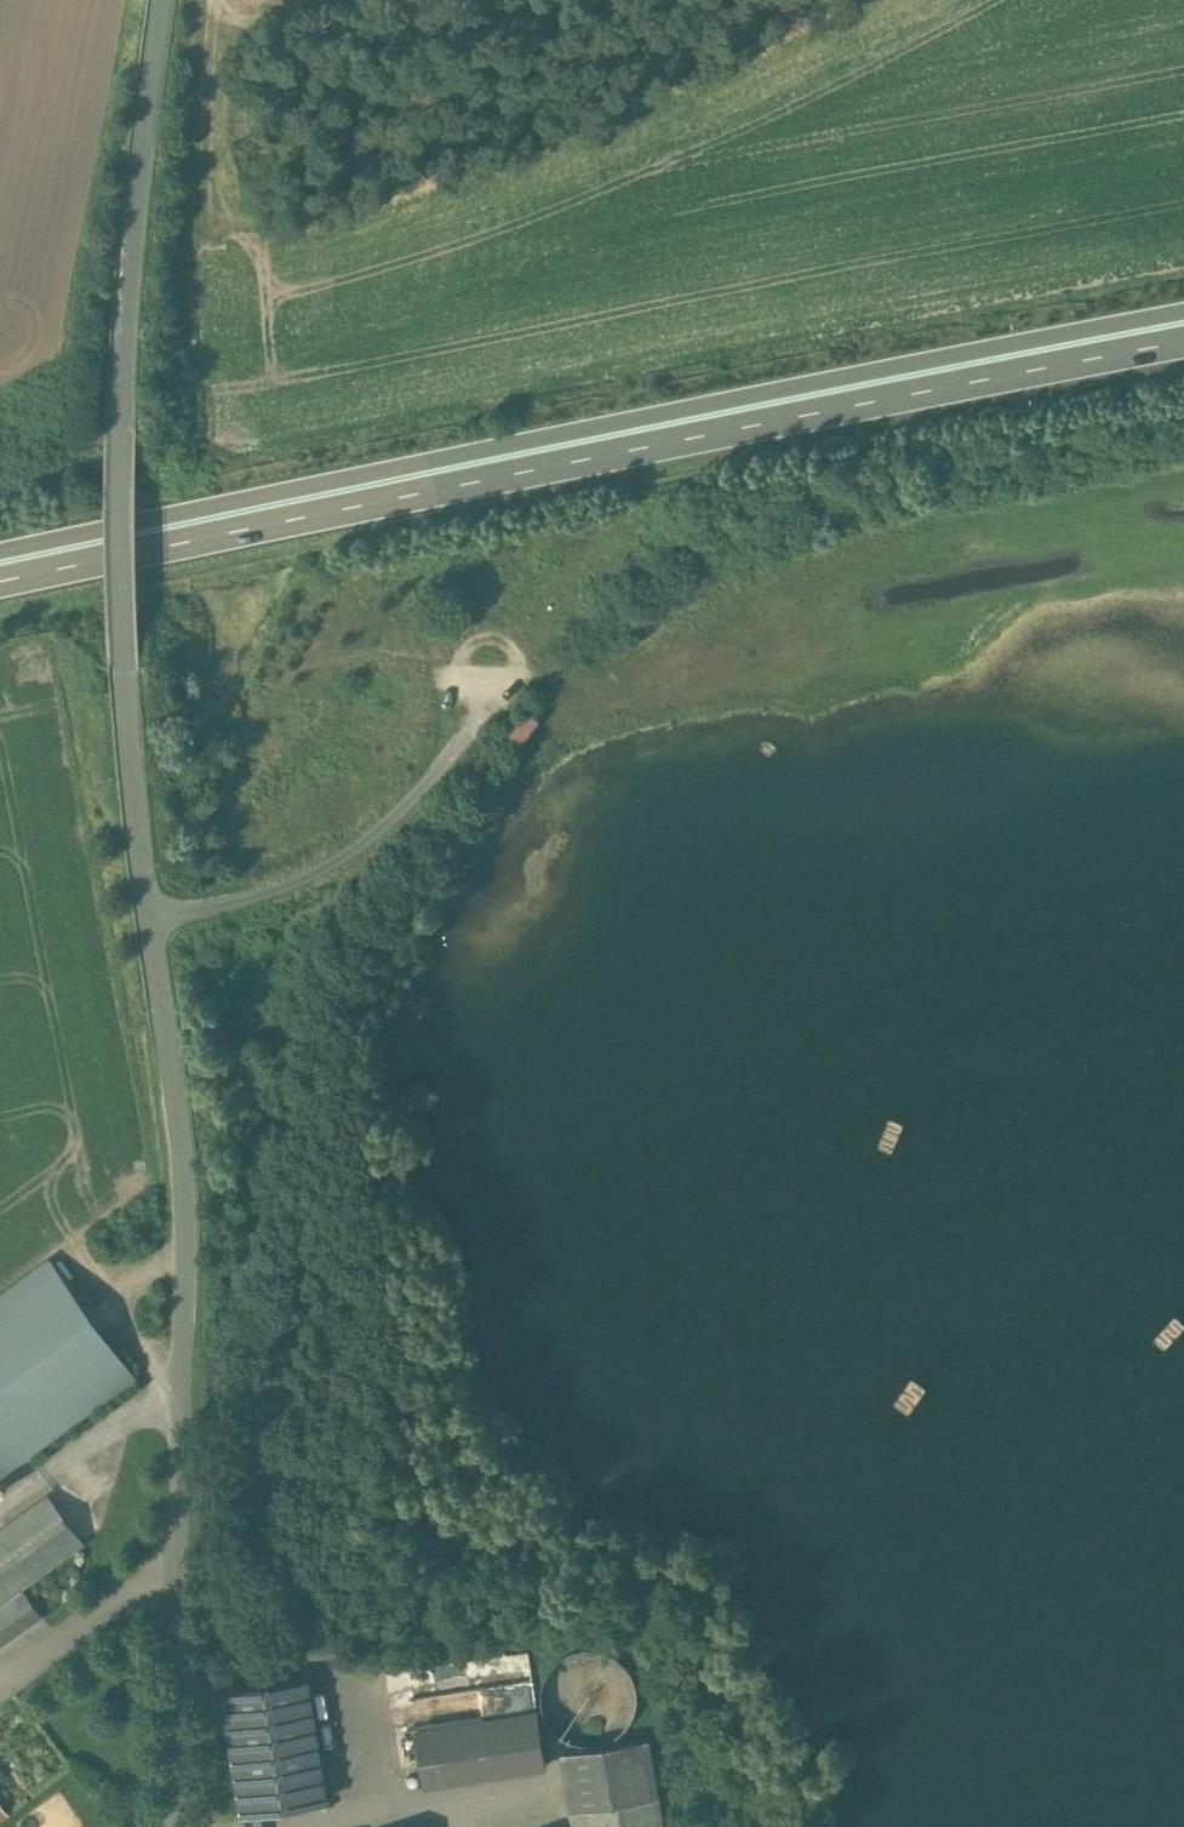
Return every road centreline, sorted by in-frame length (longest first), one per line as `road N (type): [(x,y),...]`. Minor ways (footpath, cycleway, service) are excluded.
road 1 (unclassified): [(177,1826),(185,1206),(179,1101),(132,761),(123,419),(163,0)]
road 2 (trunk): [(0,594),(1183,344)]
road 3 (trunk): [(1183,313),(0,554)]
road 4 (track): [(150,919),(286,883),(346,853),(458,750),(545,638)]
road 5 (track): [(214,0),(205,233)]

